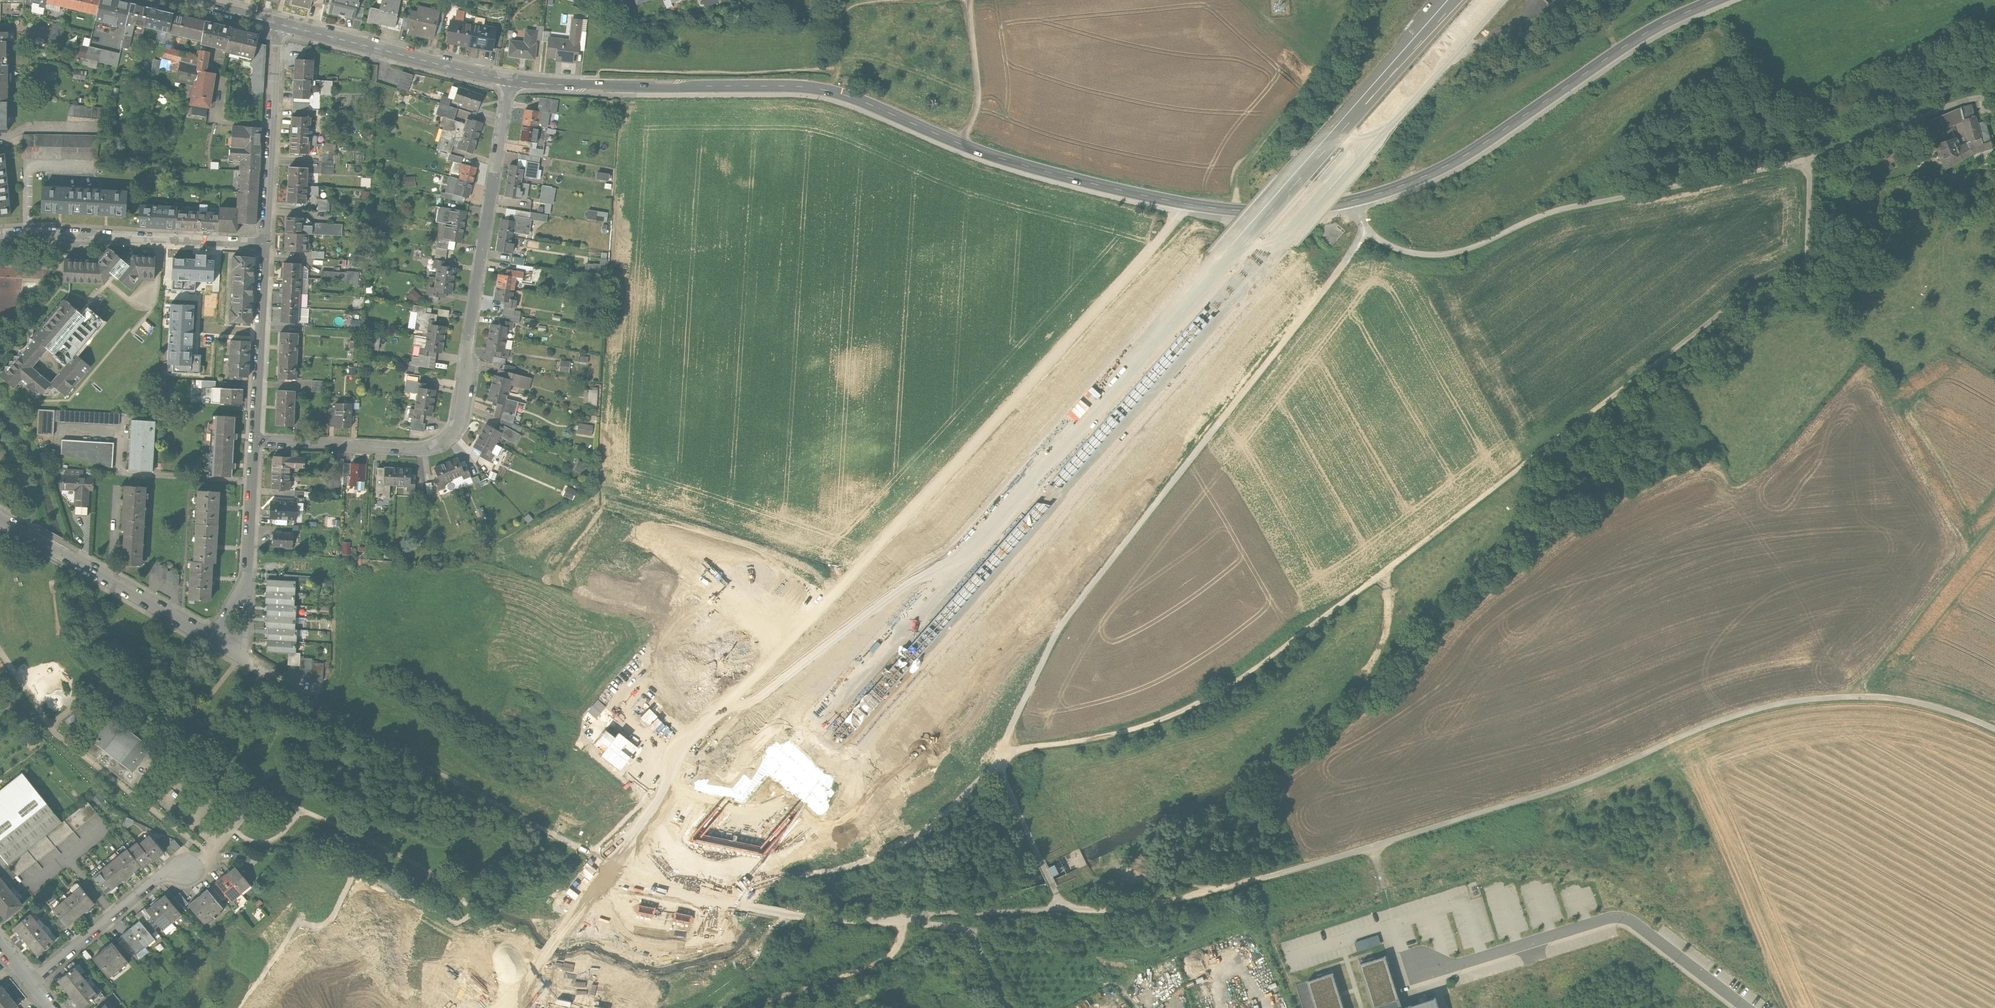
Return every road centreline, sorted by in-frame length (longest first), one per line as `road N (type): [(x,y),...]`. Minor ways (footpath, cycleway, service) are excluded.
road 1 (motorway): [(1459,0),(568,1007)]
road 2 (motorway): [(596,1007),(1486,0)]
road 3 (track): [(901,921),(1133,910),(1247,883),(1559,790),(1729,717),(1795,700),(1903,699),(1994,729)]
road 4 (track): [(1001,750),(1154,723),(1243,675),(1743,294),(1803,267),(1807,160)]
road 5 (secondary): [(509,80),(803,87),(846,95),(997,157),(1178,203),(1287,212),(1356,200)]
road 6 (residential): [(1994,96),(1807,160),(1541,215),(1439,255),(1366,235),(1356,200)]
road 7 (track): [(1366,235),(1060,628),(1001,750)]
road 8 (residential): [(254,441),(415,449),(446,440),(456,427),(509,80)]
road 9 (track): [(269,678),(653,883),(727,906)]
road 10 (secondary): [(1356,200),(1435,173),(1658,26),(1717,0)]
road 11 (track): [(727,906),(757,882),(860,859),(928,832),(978,788),(1001,750)]
road 12 (residential): [(265,244),(0,236)]
road 13 (residential): [(0,518),(210,638)]
road 14 (secondary): [(278,24),(509,80)]
road 15 (track): [(1854,697),(1994,523)]
road 16 (residential): [(278,24),(265,244)]
road 17 (residential): [(254,441),(265,244)]
road 18 (residential): [(30,983),(157,879),(187,869)]
road 19 (track): [(727,906),(825,921),(901,921)]
road 20 (track): [(1001,750),(1002,777),(1065,909)]
road 21 (track): [(1115,959),(1091,944),(965,926)]
road 22 (track): [(960,144),(978,97),(969,0)]
road 23 (residential): [(246,580),(254,441)]

